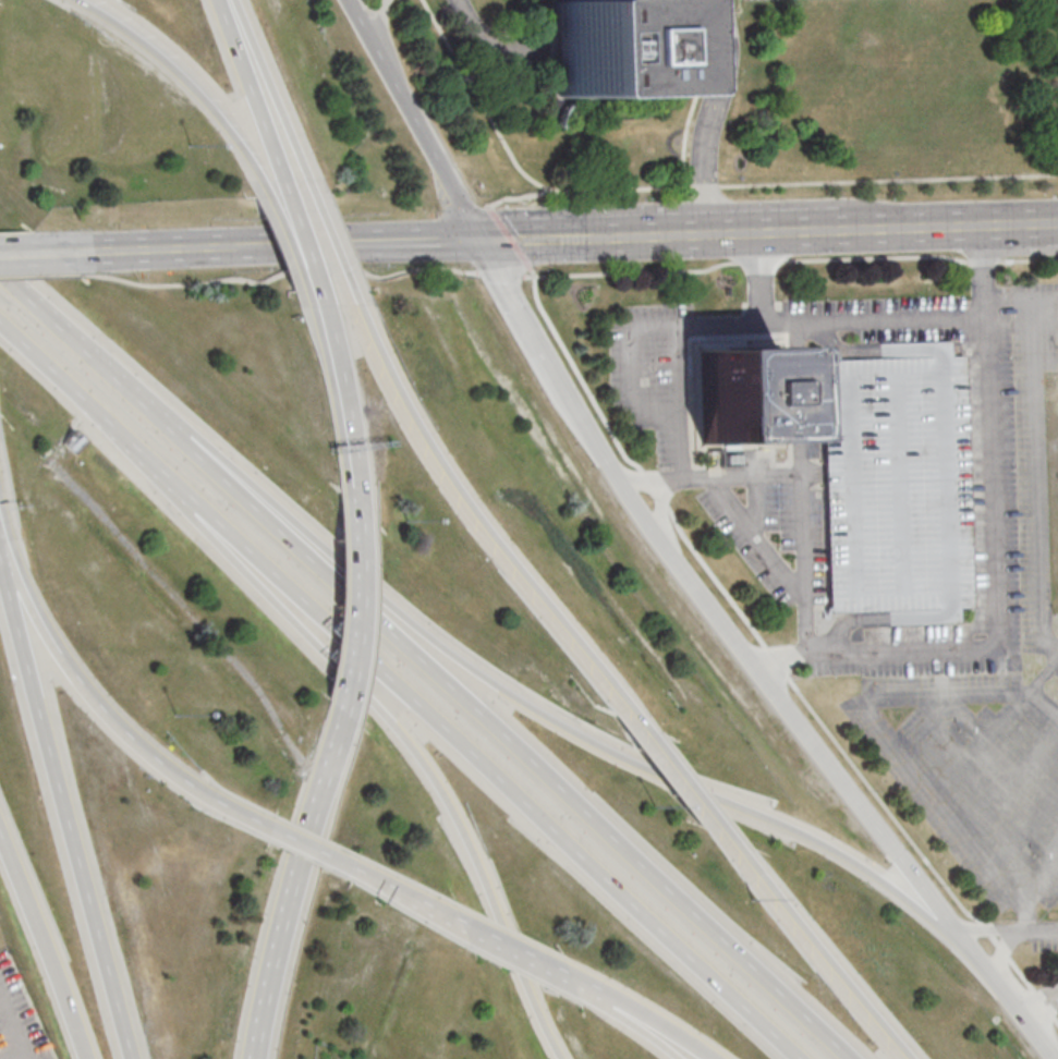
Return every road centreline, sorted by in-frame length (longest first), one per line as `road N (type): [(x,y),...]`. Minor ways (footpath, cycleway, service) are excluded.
road 1 (motorway): [(976,957),(855,863),(640,765),(514,696),(171,425)]
road 2 (motorway): [(850,1058),(171,425)]
road 3 (motorway): [(183,487),(801,1058)]
road 4 (secondary): [(976,957),(698,598),(554,374)]
road 5 (motorway): [(631,721),(441,473),(390,386),(348,289)]
road 6 (motorway): [(0,567),(132,1058)]
road 7 (motorway): [(312,641),(390,721),(464,829),(566,1058)]
road 8 (motorway): [(14,558),(71,671),(112,718),(184,781),(269,830)]
road 9 (motorway): [(258,1058),(342,709)]
road 10 (motorway): [(906,1058),(715,829)]
road 11 (secondary): [(477,238),(347,0)]
road 12 (motorway): [(259,181),(232,130),(195,86),(83,0)]
road 13 (motorway): [(5,837),(88,1058)]
road 14 (motorway): [(171,425),(0,272)]
road 15 (motorway): [(342,709),(358,561),(355,496)]
road 16 (secondary): [(689,232),(477,238)]
road 17 (motorway): [(354,487),(306,291)]
road 18 (motorway): [(183,487),(312,641)]
road 19 (secondary): [(477,238),(277,245)]
road 20 (motorway): [(354,487),(349,416),(321,291)]
road 21 (motorway): [(299,179),(227,0)]
road 22 (motorway): [(284,180),(222,0)]
road 23 (secondary): [(239,246),(54,253)]
road 24 (secondary): [(554,374),(477,238)]
road 25 (secondary): [(840,229),(689,232)]
road 26 (secondary): [(987,223),(840,229)]
road 27 (motorway): [(715,829),(631,721)]
road 28 (motorway): [(594,991),(709,1058)]
road 29 (secondary): [(1054,1058),(976,957)]
road 30 (motorway): [(89,402),(183,487)]
road 31 (motorway): [(348,289),(299,179)]
road 32 (motorway): [(0,321),(89,402)]
road 33 (motorway): [(306,291),(259,181)]

